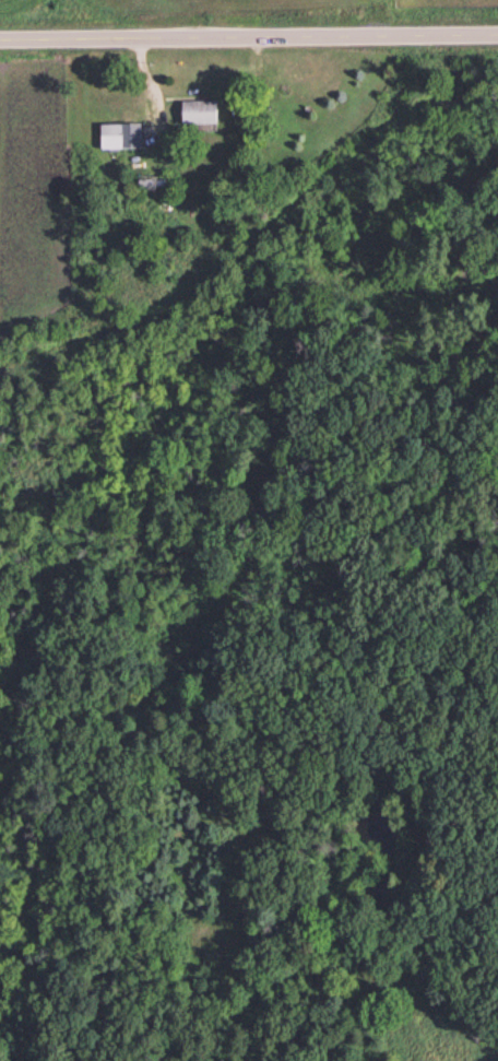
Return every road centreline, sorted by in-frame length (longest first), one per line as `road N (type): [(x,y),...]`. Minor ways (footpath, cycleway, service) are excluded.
road 1 (tertiary): [(0,38),(497,36)]

